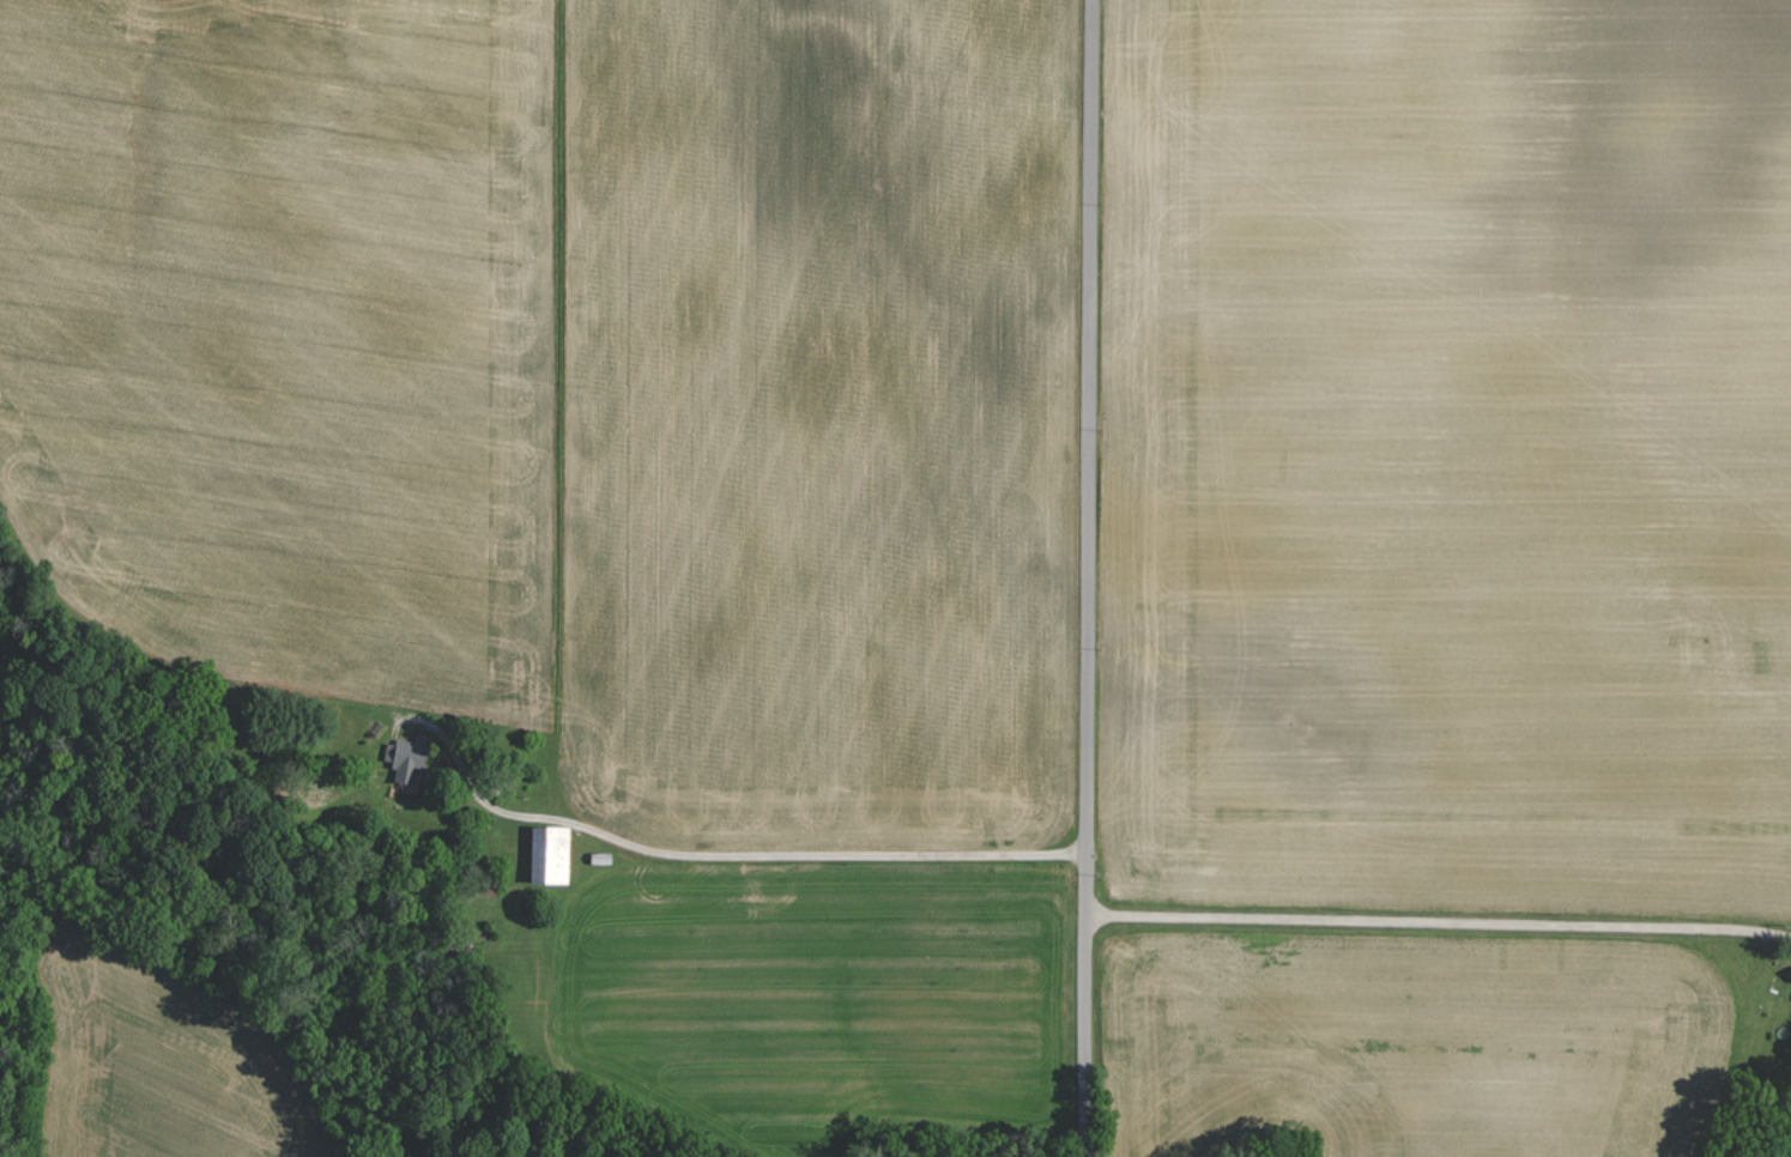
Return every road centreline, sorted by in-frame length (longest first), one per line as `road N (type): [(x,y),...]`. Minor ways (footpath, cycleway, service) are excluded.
road 1 (residential): [(1086,1156),(1092,0)]

